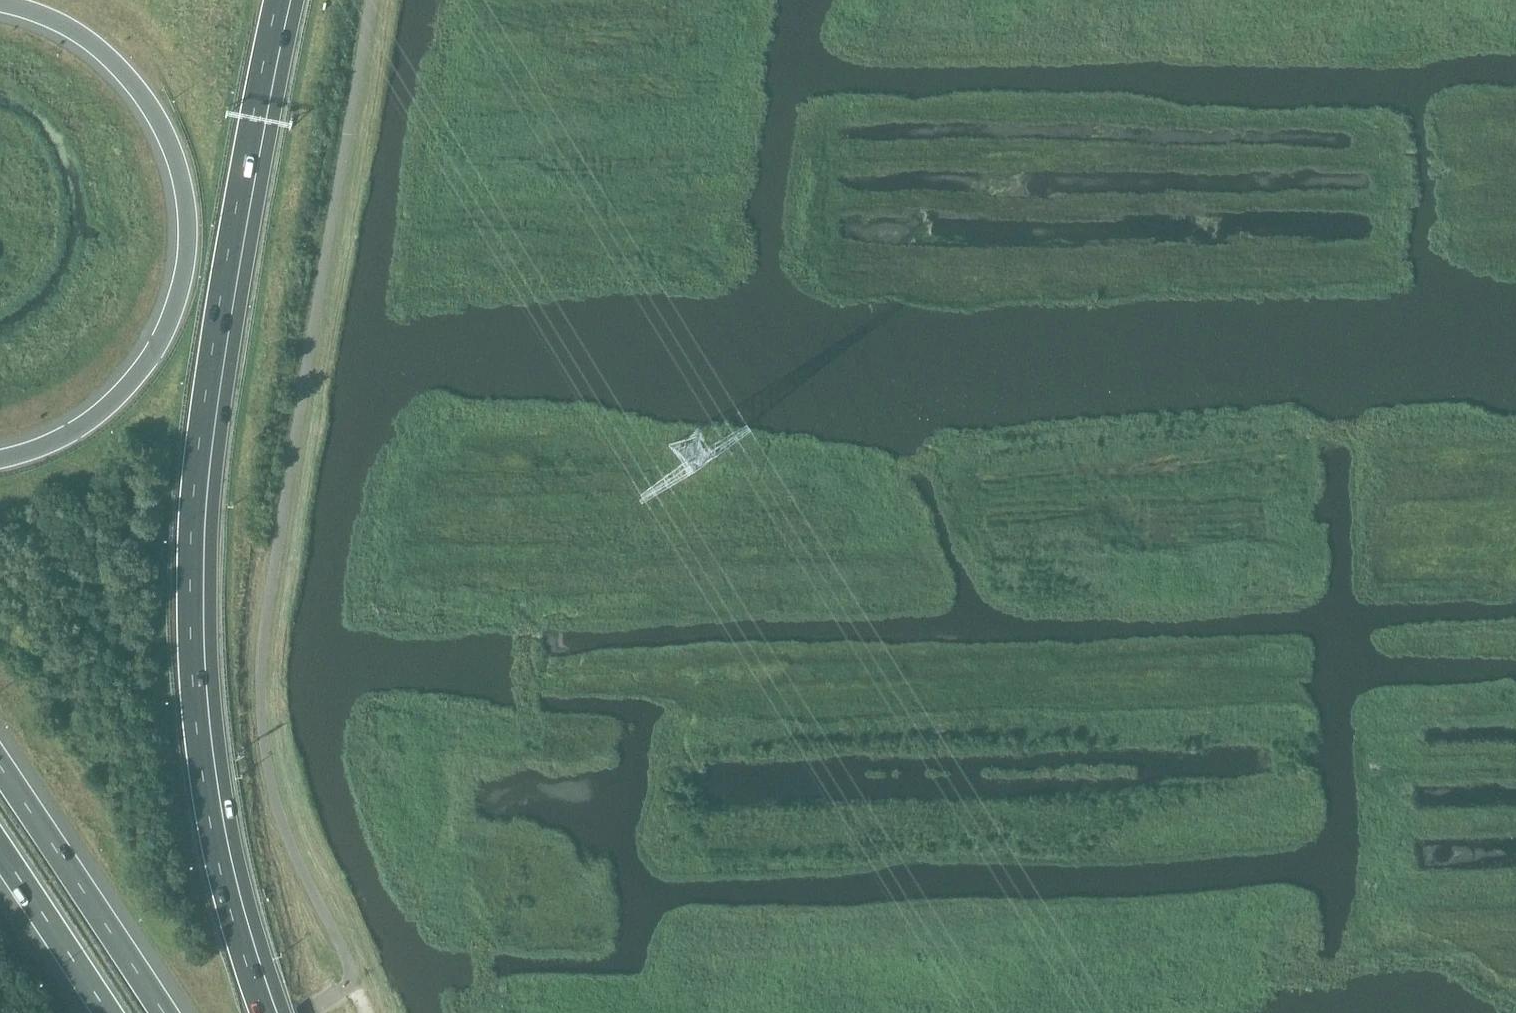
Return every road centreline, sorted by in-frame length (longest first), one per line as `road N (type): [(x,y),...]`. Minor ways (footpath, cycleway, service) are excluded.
road 1 (motorway): [(265,1012),(230,908),(202,764),(191,541),(218,319),(279,0)]
road 2 (motorway): [(0,2),(66,26),(128,75),(175,153),(190,227),(179,301),(129,387),(68,437),(0,460)]
road 3 (motorway): [(165,1012),(0,764)]
road 4 (motorway): [(0,852),(104,1012)]

